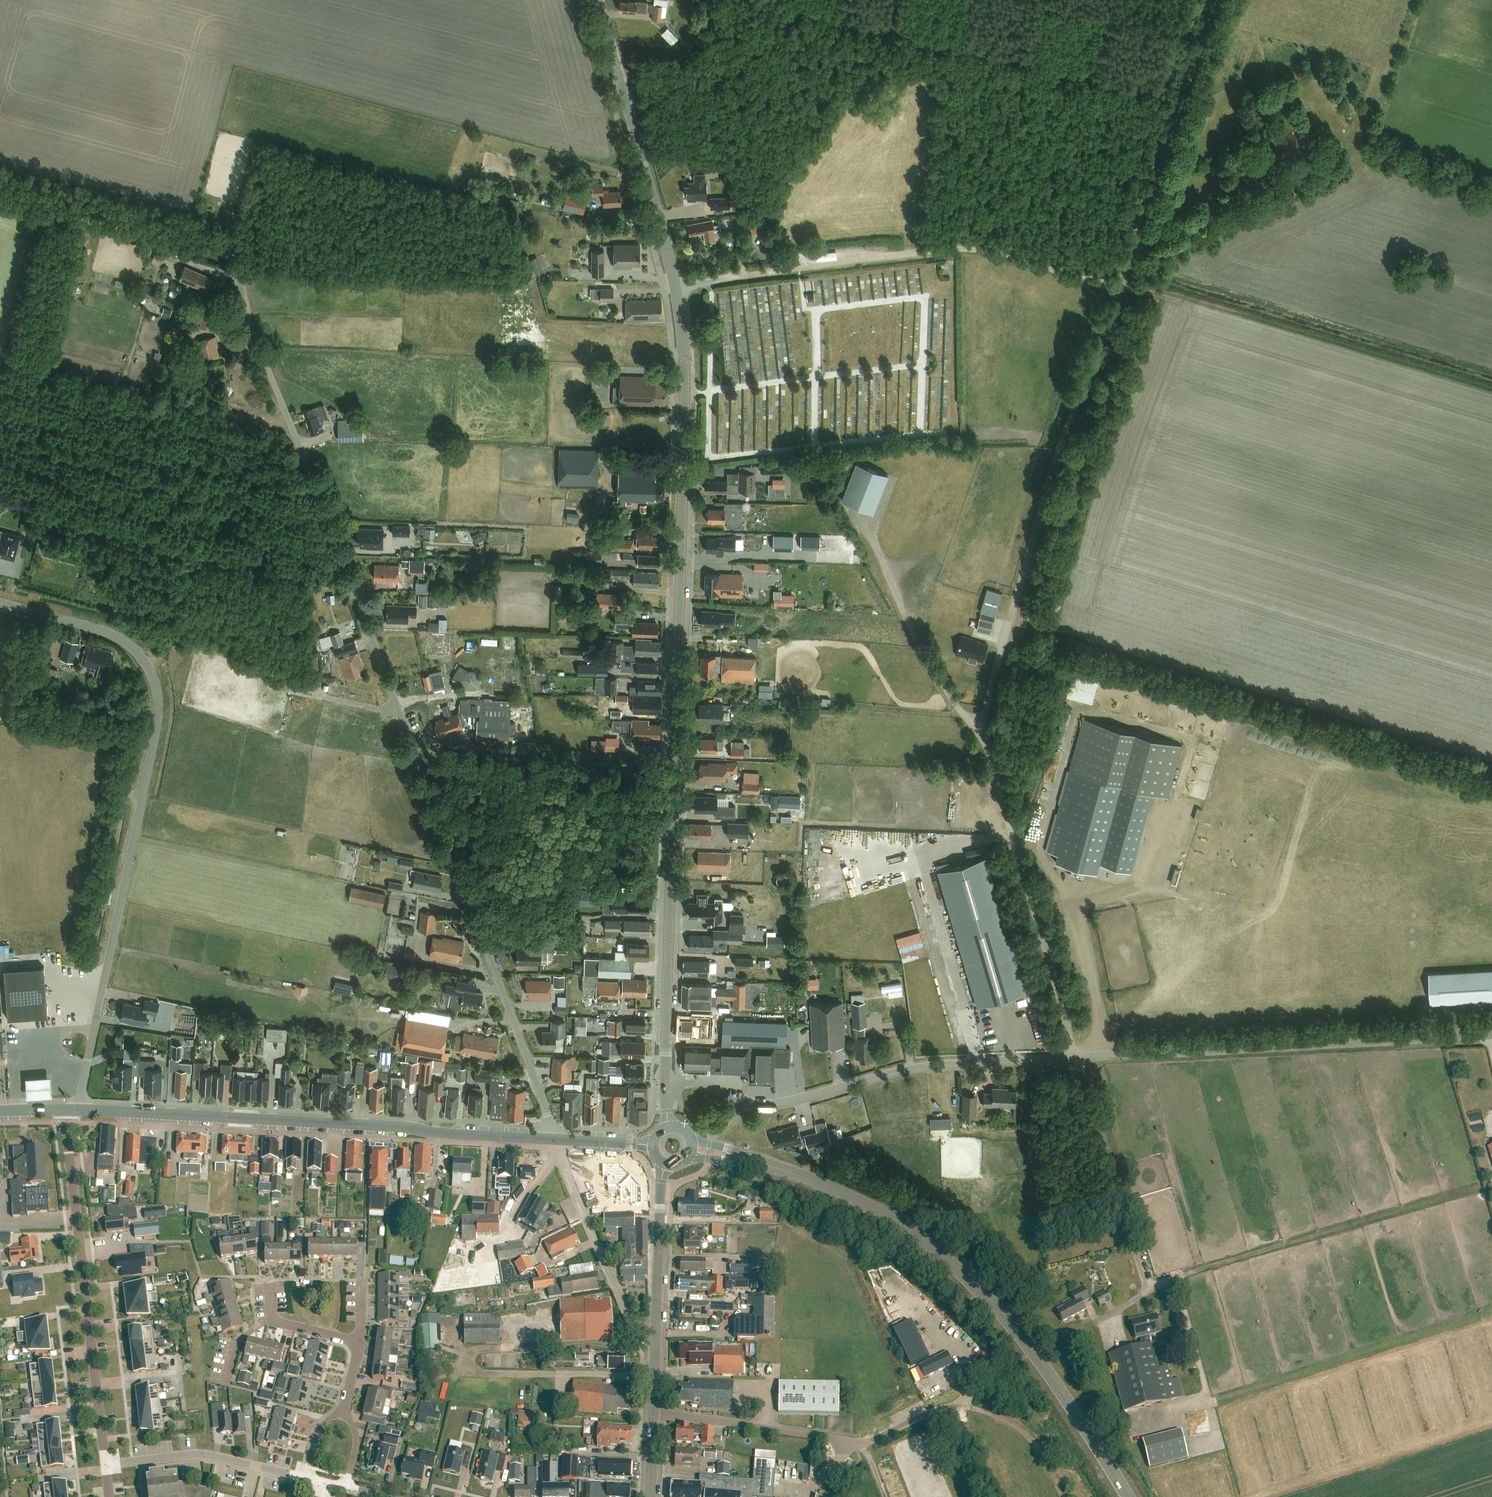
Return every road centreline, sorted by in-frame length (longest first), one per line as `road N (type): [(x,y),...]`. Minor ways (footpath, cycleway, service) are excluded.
road 1 (residential): [(556,1138),(228,260)]
road 2 (unclassified): [(1120,290),(1054,466),(982,727),(1075,1057)]
road 3 (tertiary): [(667,1080),(684,393),(675,287)]
road 4 (unclassified): [(73,1112),(159,717),(156,686),(125,640),(0,604)]
road 5 (primary): [(1131,1496),(997,1307),(908,1229),(765,1163),(693,1148)]
road 6 (primary): [(556,1138),(73,1112)]
road 7 (unclassified): [(667,1080),(771,1107),(896,1072),(1075,1057)]
road 8 (unclassified): [(1075,1057),(1491,1034)]
road 9 (track): [(741,277),(970,249),(1120,290)]
road 10 (unclassified): [(103,1464),(71,1178),(73,1112)]
road 11 (tertiary): [(675,287),(597,0)]
road 12 (residential): [(556,1138),(637,1330),(657,1335)]
road 13 (residential): [(305,1477),(203,1454),(103,1464)]
road 14 (residential): [(847,1441),(655,1414)]
road 15 (tertiary): [(657,1335),(663,1165)]
road 16 (track): [(1217,0),(1163,158)]
road 17 (track): [(1075,914),(1100,1021),(1098,1055)]
road 18 (track): [(1163,158),(1120,290)]
road 19 (residential): [(359,1342),(273,1321),(268,1281)]

